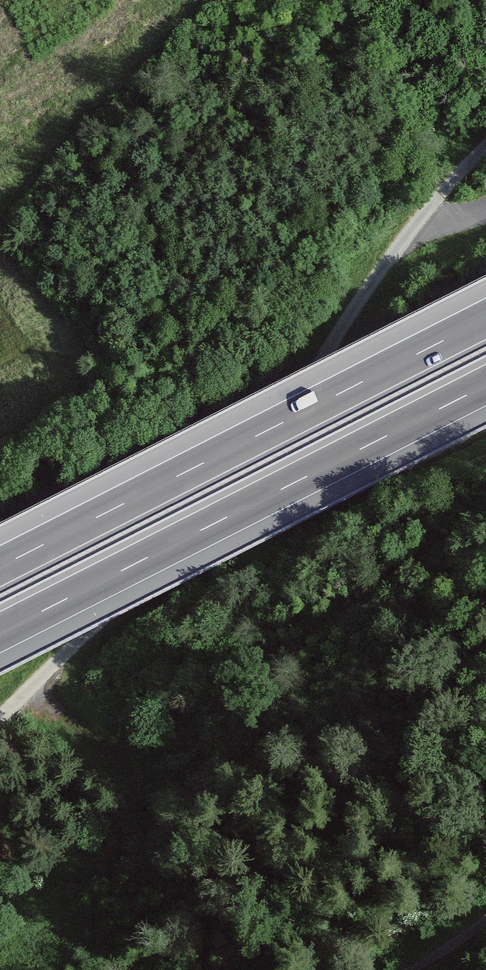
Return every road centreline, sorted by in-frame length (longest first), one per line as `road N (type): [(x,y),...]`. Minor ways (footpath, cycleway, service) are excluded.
road 1 (track): [(0,718),(247,452),(415,227),(485,145)]
road 2 (motorway): [(485,319),(0,566)]
road 3 (motorway): [(0,632),(485,385)]

